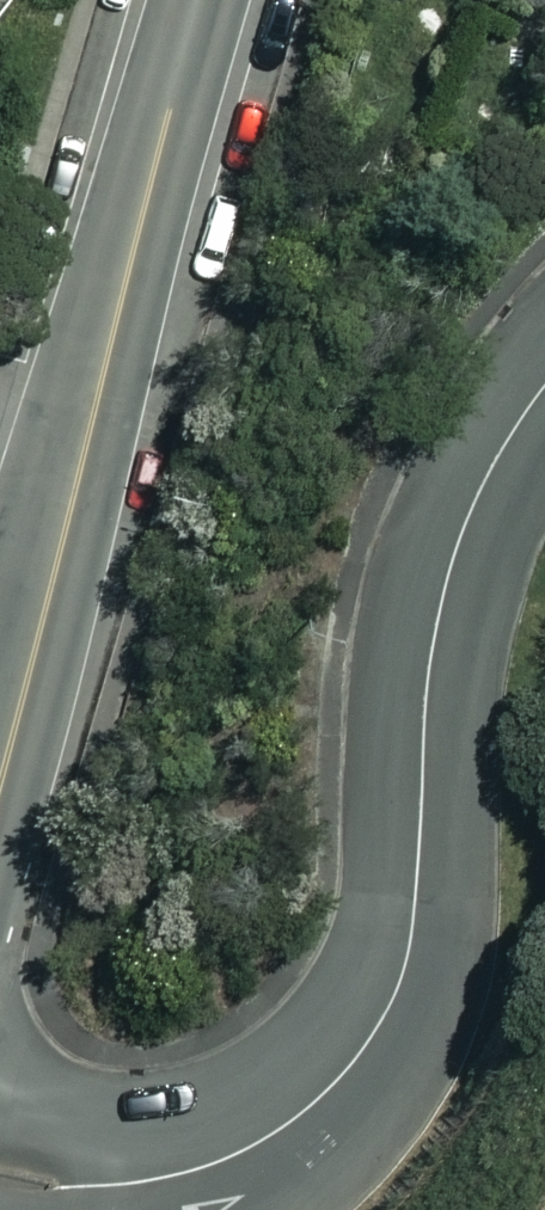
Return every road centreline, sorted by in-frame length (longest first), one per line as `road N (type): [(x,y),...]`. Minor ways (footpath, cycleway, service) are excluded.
road 1 (residential): [(544,384),(471,501),(445,587),(426,686),(411,945),(392,1004),(359,1056),(299,1117),(165,1176),(86,1187),(0,1174)]
road 2 (residential): [(0,772),(197,0)]

